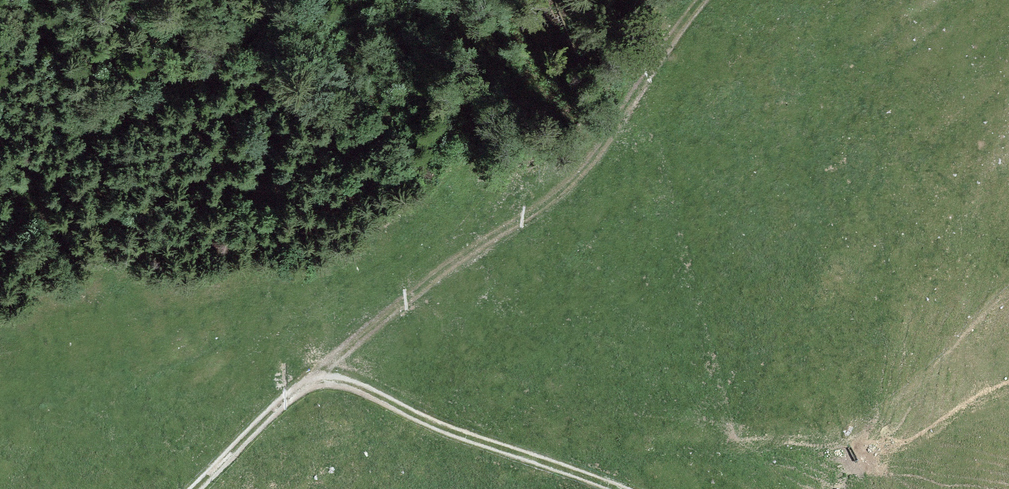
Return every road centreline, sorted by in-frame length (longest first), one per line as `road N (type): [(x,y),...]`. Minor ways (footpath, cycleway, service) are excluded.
road 1 (track): [(309,391),(323,372),(582,169),(697,0)]
road 2 (track): [(197,488),(285,400),(326,385),(362,392),(423,427),(606,488)]

